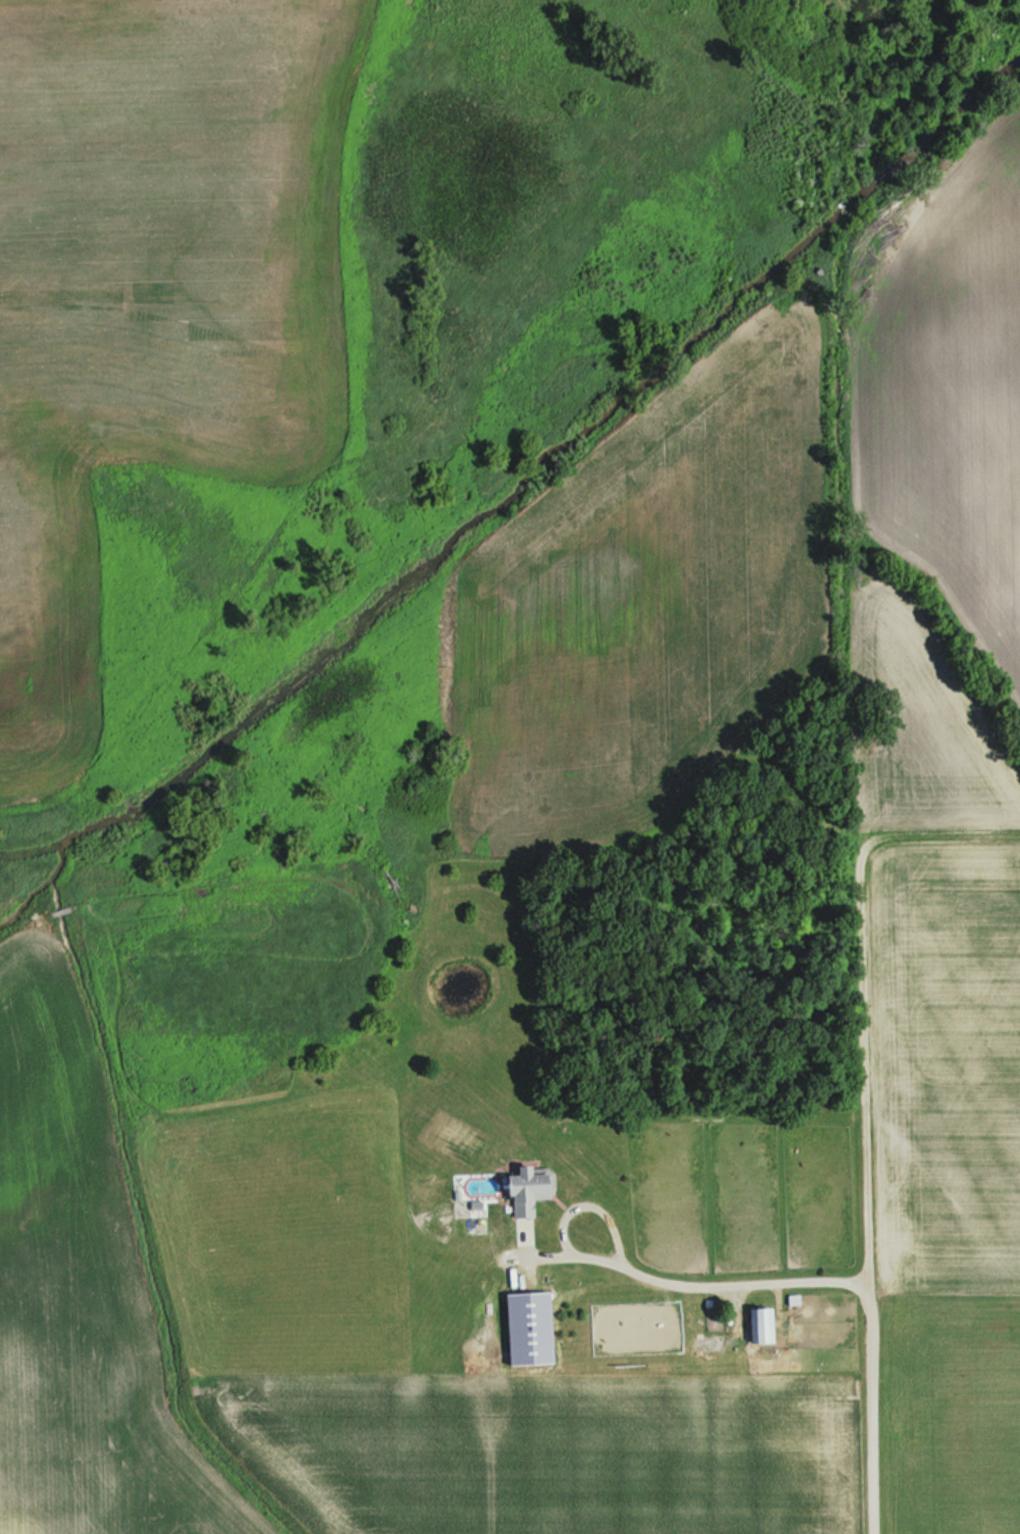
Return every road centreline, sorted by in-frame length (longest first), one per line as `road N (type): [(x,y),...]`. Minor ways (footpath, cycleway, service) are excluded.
road 1 (residential): [(883,1533),(872,1283),(763,1281)]

